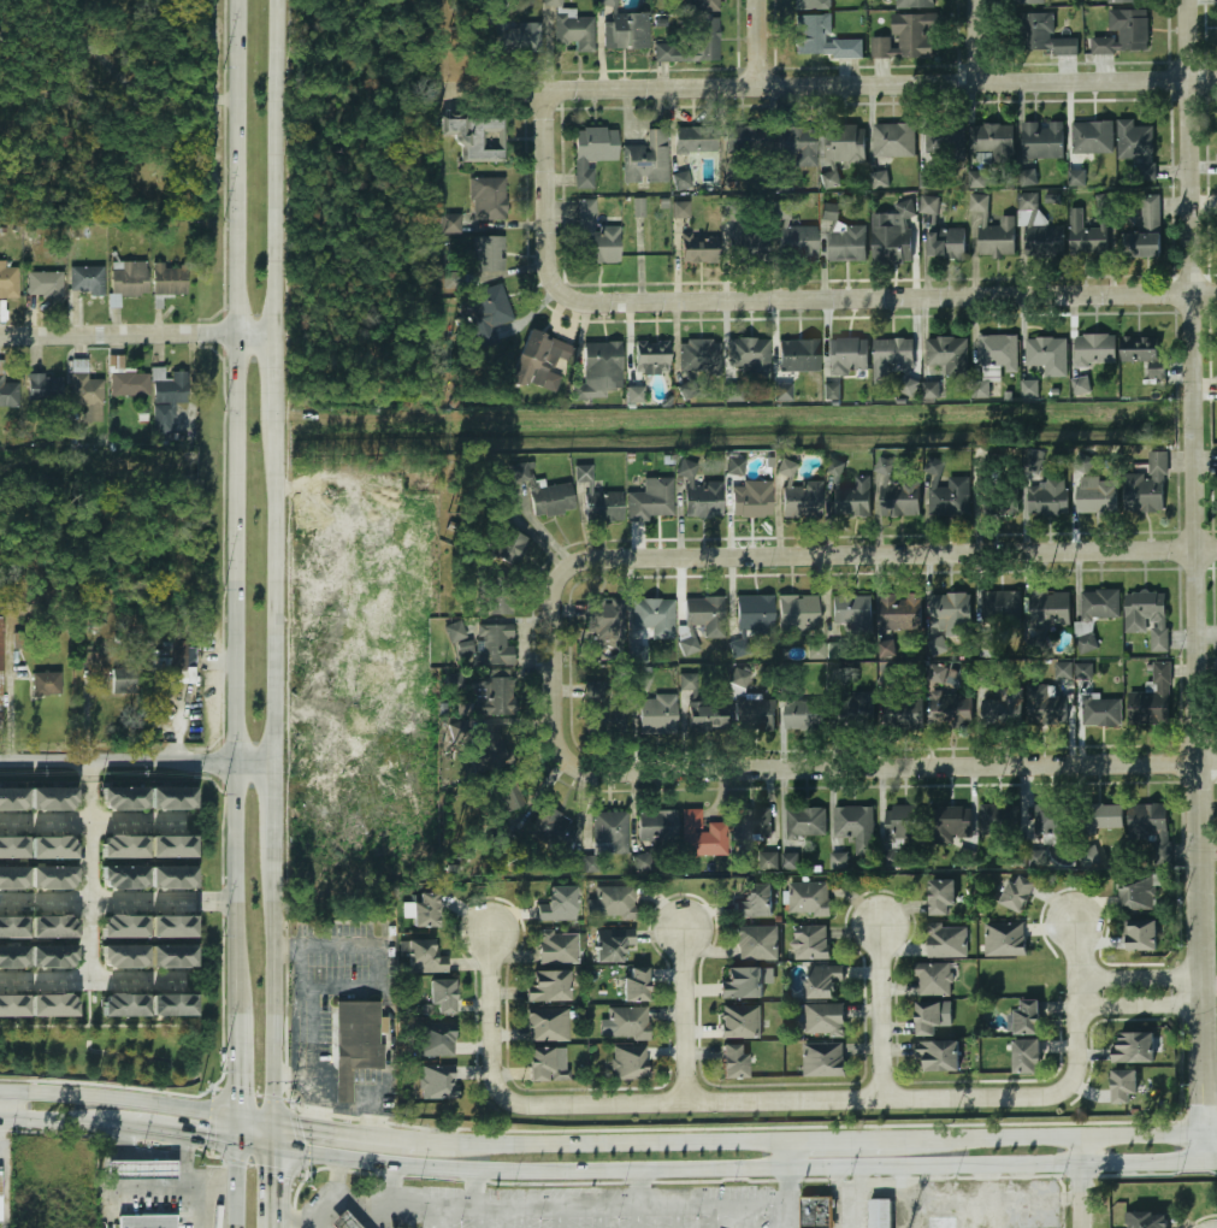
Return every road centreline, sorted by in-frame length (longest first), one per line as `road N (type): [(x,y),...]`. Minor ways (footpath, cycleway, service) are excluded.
road 1 (residential): [(1203,1162),(1190,0)]
road 2 (secondary): [(241,0),(235,1025)]
road 3 (secondary): [(270,1147),(501,1170),(1216,1162)]
road 4 (residential): [(1216,79),(444,91)]
road 5 (residential): [(556,668),(561,580),(596,557),(1216,548)]
road 6 (residential): [(1071,1084),(1051,1097),(518,1106),(490,1084),(486,929)]
road 7 (residential): [(1216,763),(586,772),(562,749),(556,668)]
road 8 (residential): [(1216,294),(592,302),(561,289),(549,237)]
road 9 (secondary): [(273,761),(274,420)]
road 10 (secondary): [(274,331),(280,0)]
road 11 (secondary): [(785,1140),(506,1143)]
road 12 (secondary): [(1216,1134),(938,1139)]
road 13 (residential): [(274,331),(0,334)]
road 14 (residential): [(273,761),(0,761)]
road 15 (secondary): [(506,1143),(408,1140),(236,1116)]
road 16 (secondary): [(270,1122),(272,857)]
road 17 (secondary): [(236,1116),(31,1093)]
road 18 (residential): [(684,1104),(683,928)]
road 19 (residential): [(882,1100),(879,928)]
road 20 (secondary): [(106,1124),(270,1147)]
road 21 (residential): [(1076,921),(1071,1084)]
road 22 (secondary): [(938,1139),(785,1140)]
road 23 (residential): [(549,237),(549,90)]
road 24 (residential): [(1204,981),(1075,980)]
road 25 (residential): [(1076,1006),(1203,1006)]

